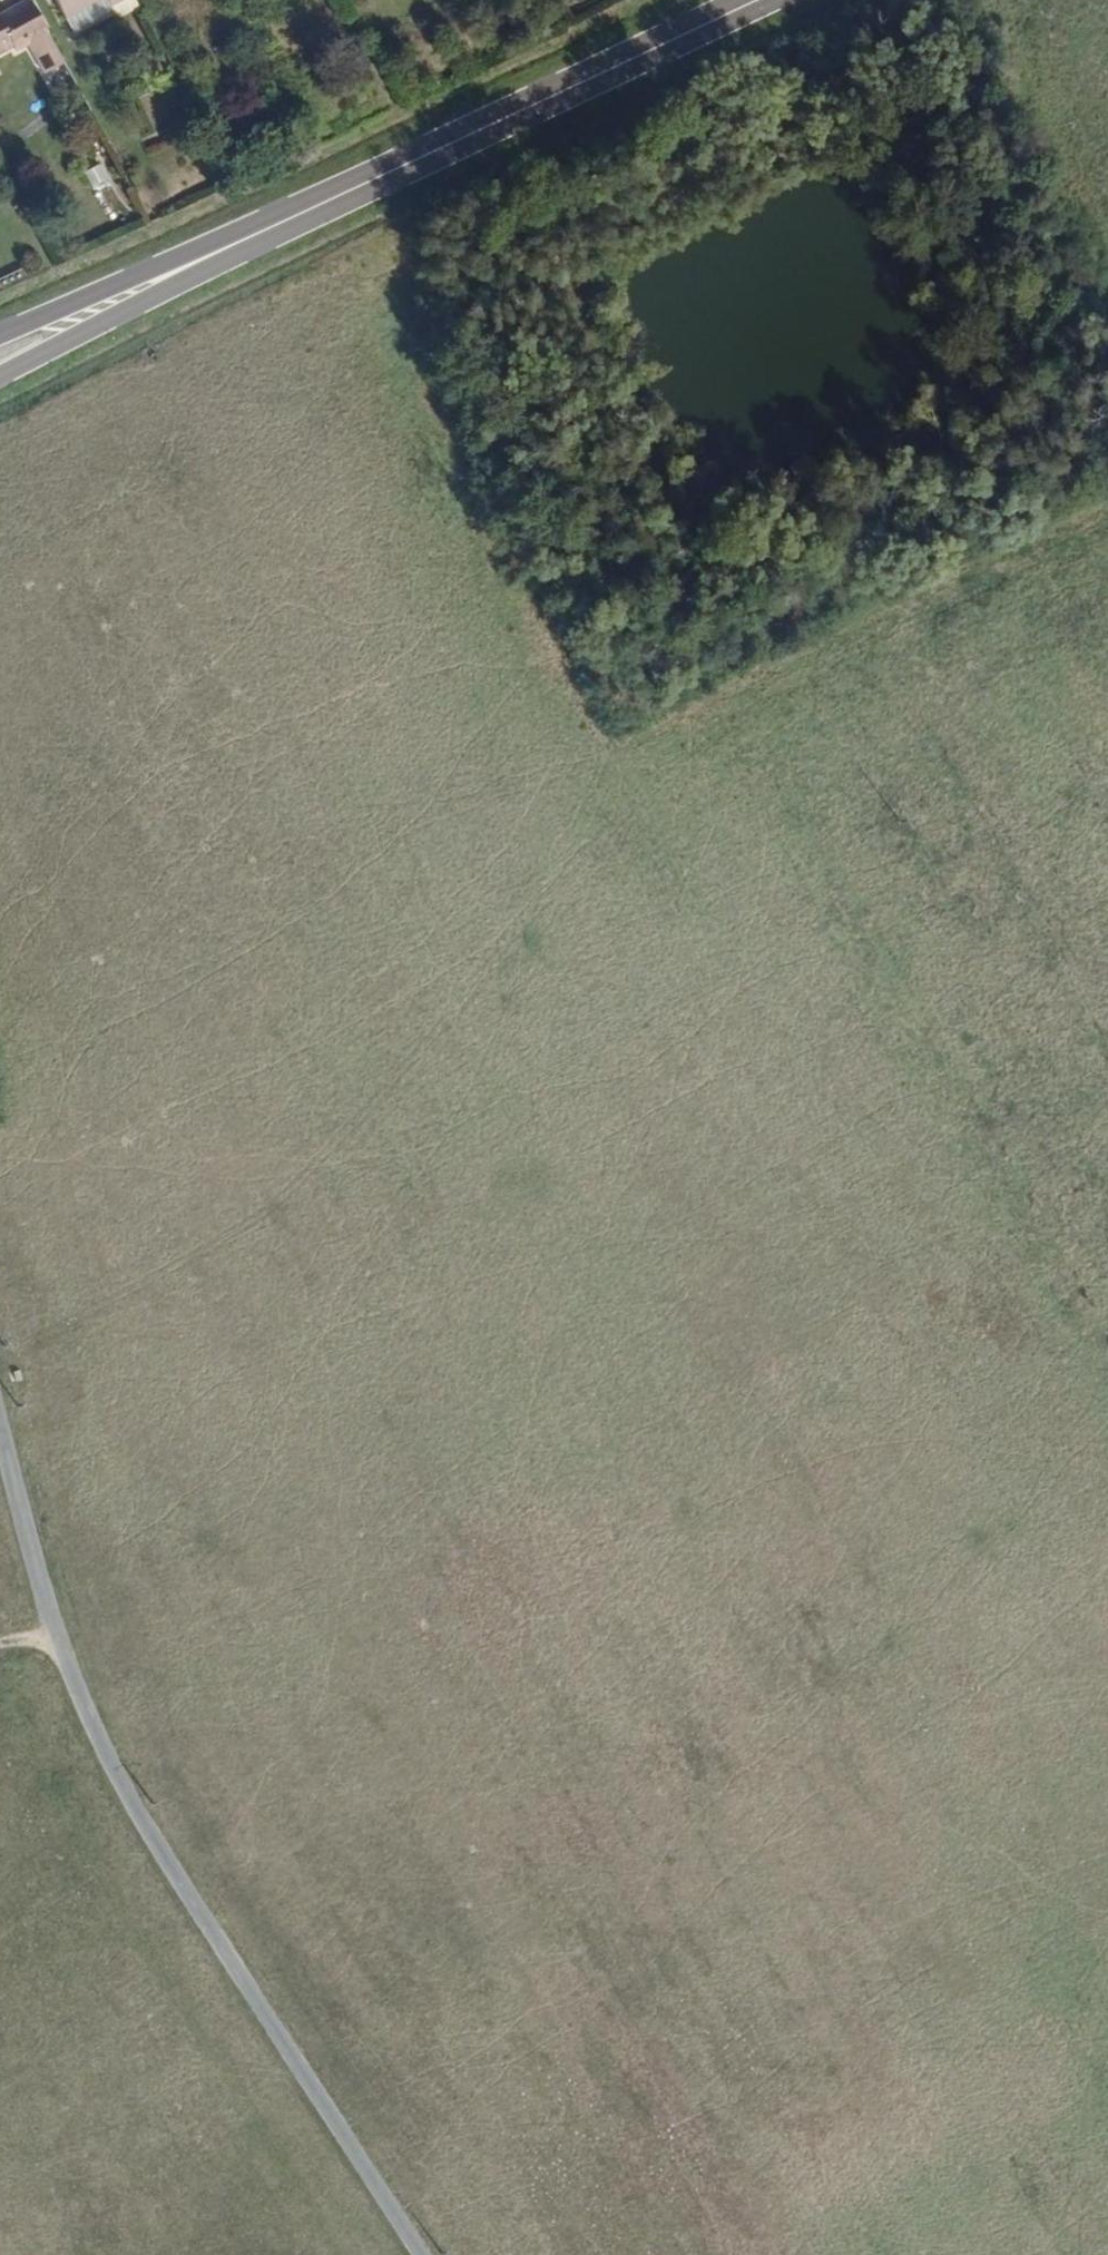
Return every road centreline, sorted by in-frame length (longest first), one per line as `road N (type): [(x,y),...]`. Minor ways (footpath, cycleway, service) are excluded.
road 1 (unclassified): [(0,1421),(61,1642),(115,1767),(422,2254)]
road 2 (primary): [(756,0),(225,249)]
road 3 (primary): [(0,375),(225,249)]
road 4 (primary): [(225,249),(0,335)]

